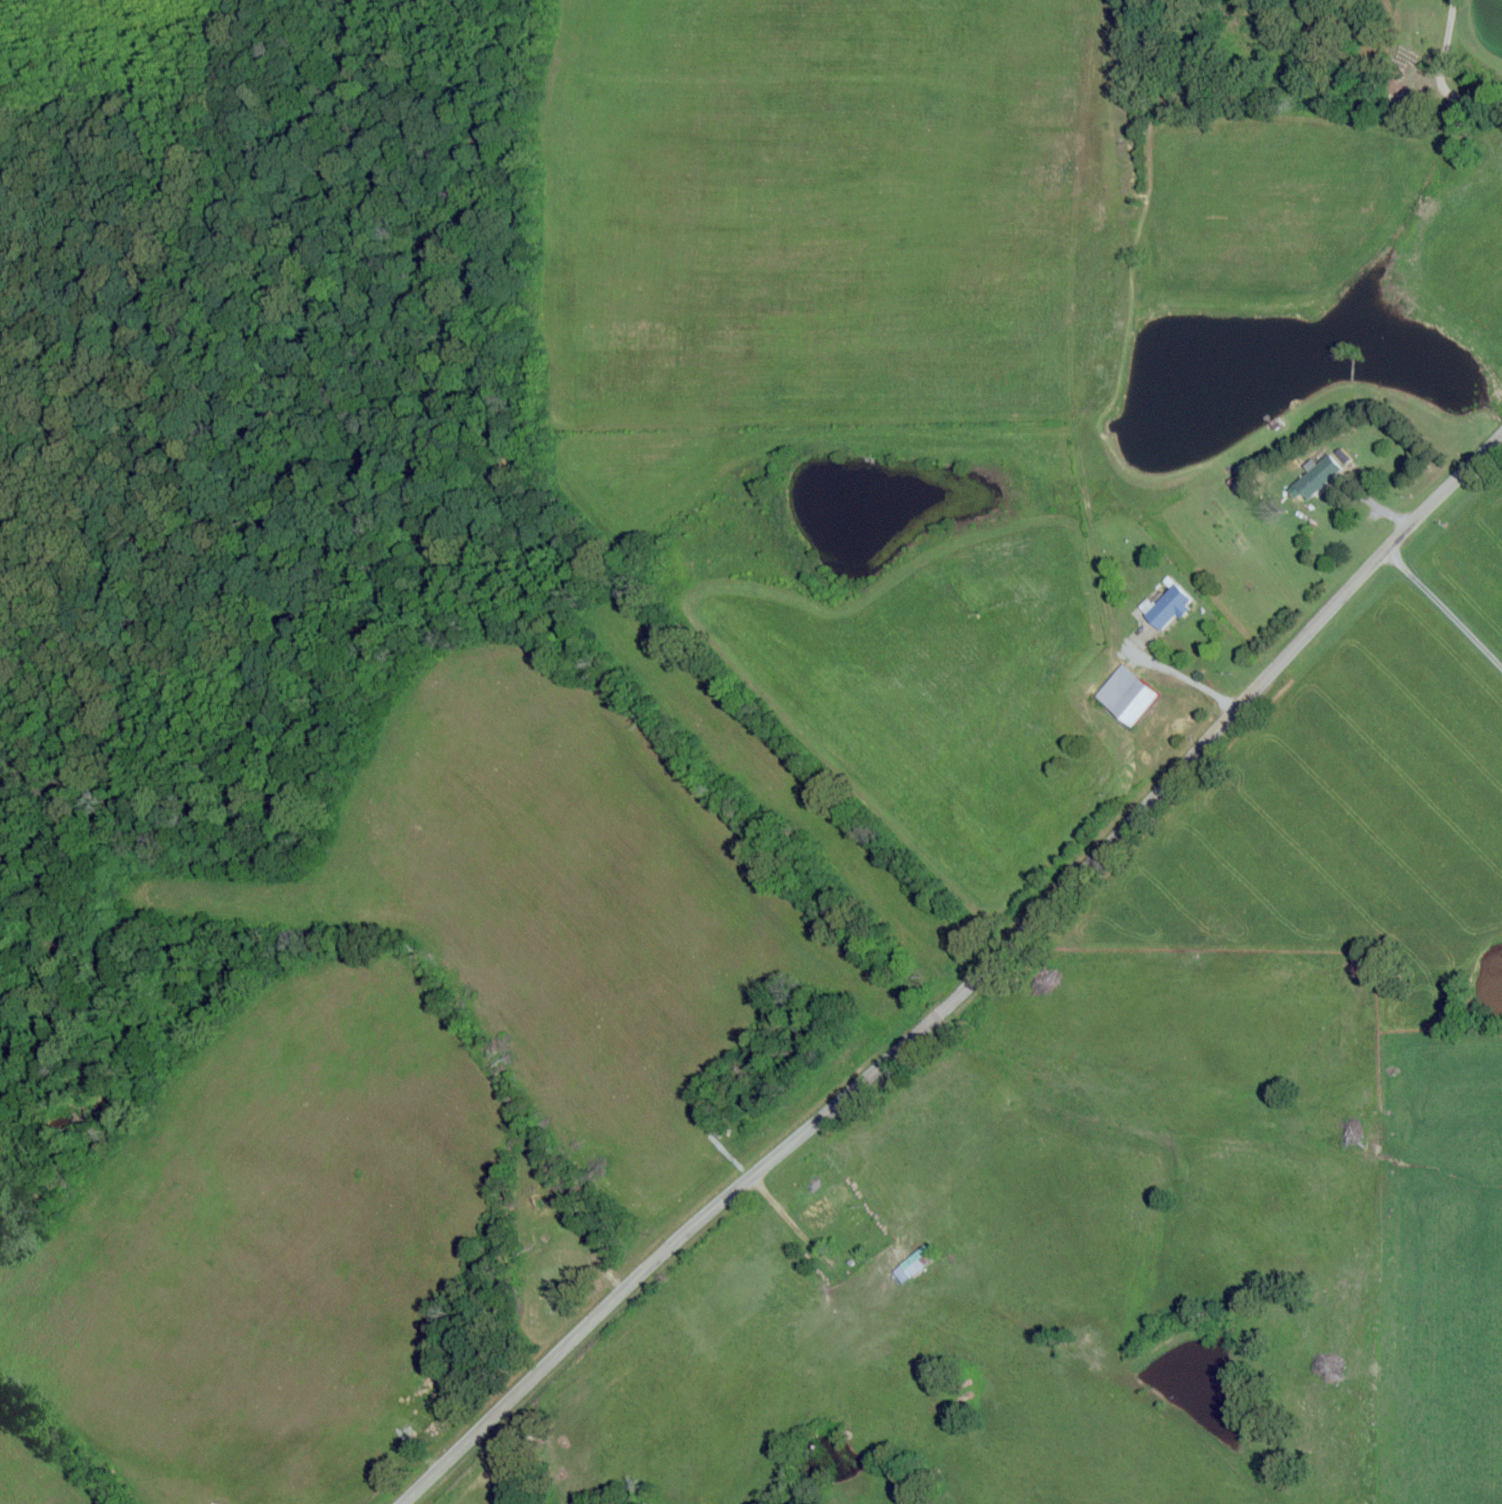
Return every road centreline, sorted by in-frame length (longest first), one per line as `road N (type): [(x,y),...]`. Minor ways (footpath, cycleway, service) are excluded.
road 1 (tertiary): [(399,1503),(623,1284),(970,982),(1501,429)]

